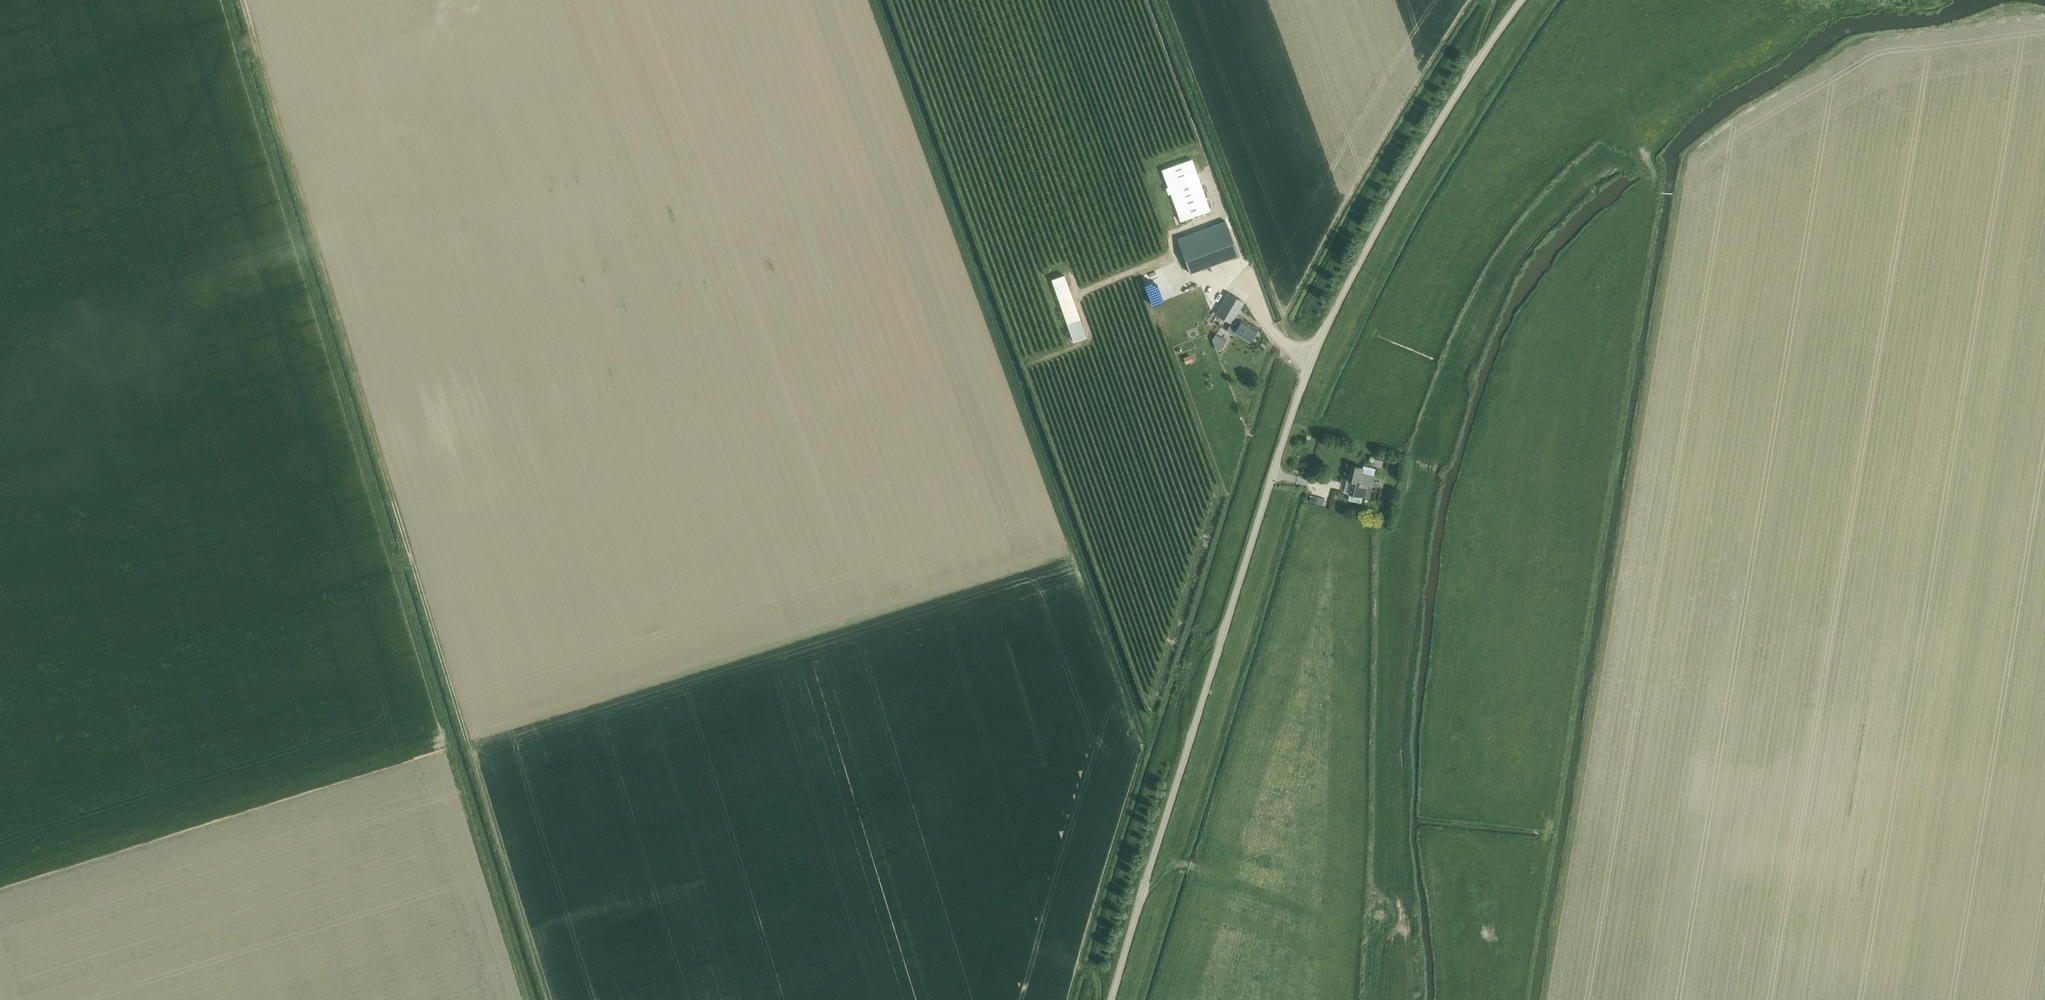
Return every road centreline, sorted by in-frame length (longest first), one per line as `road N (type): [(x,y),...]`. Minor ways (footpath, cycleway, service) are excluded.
road 1 (unclassified): [(1112,999),(1312,359),(1427,142),(1522,0)]
road 2 (track): [(548,999),(241,0)]
road 3 (track): [(1184,761),(1178,710),(1190,677),(1224,629)]

